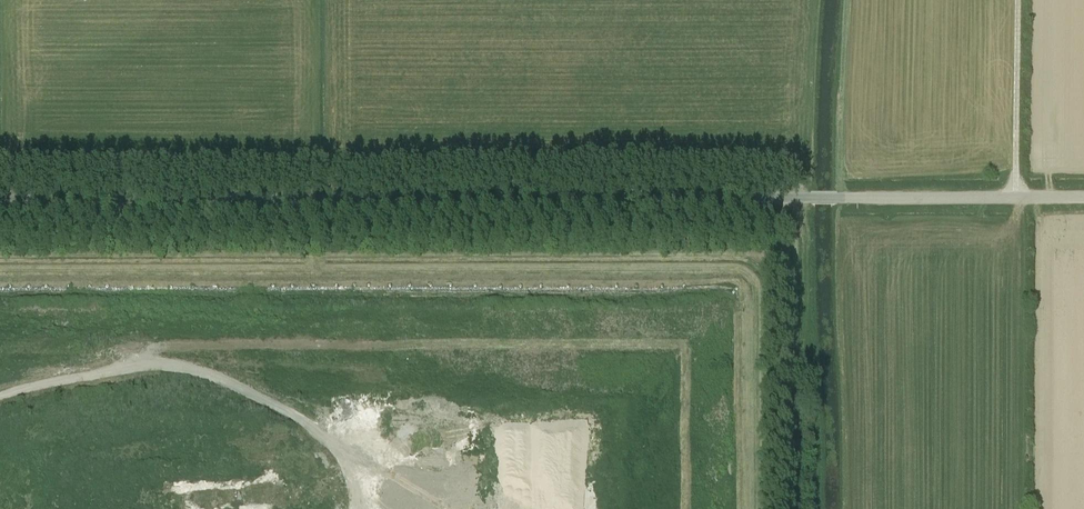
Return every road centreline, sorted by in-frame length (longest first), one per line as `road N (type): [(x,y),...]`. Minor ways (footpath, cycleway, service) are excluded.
road 1 (unclassified): [(1083,198),(0,195)]

